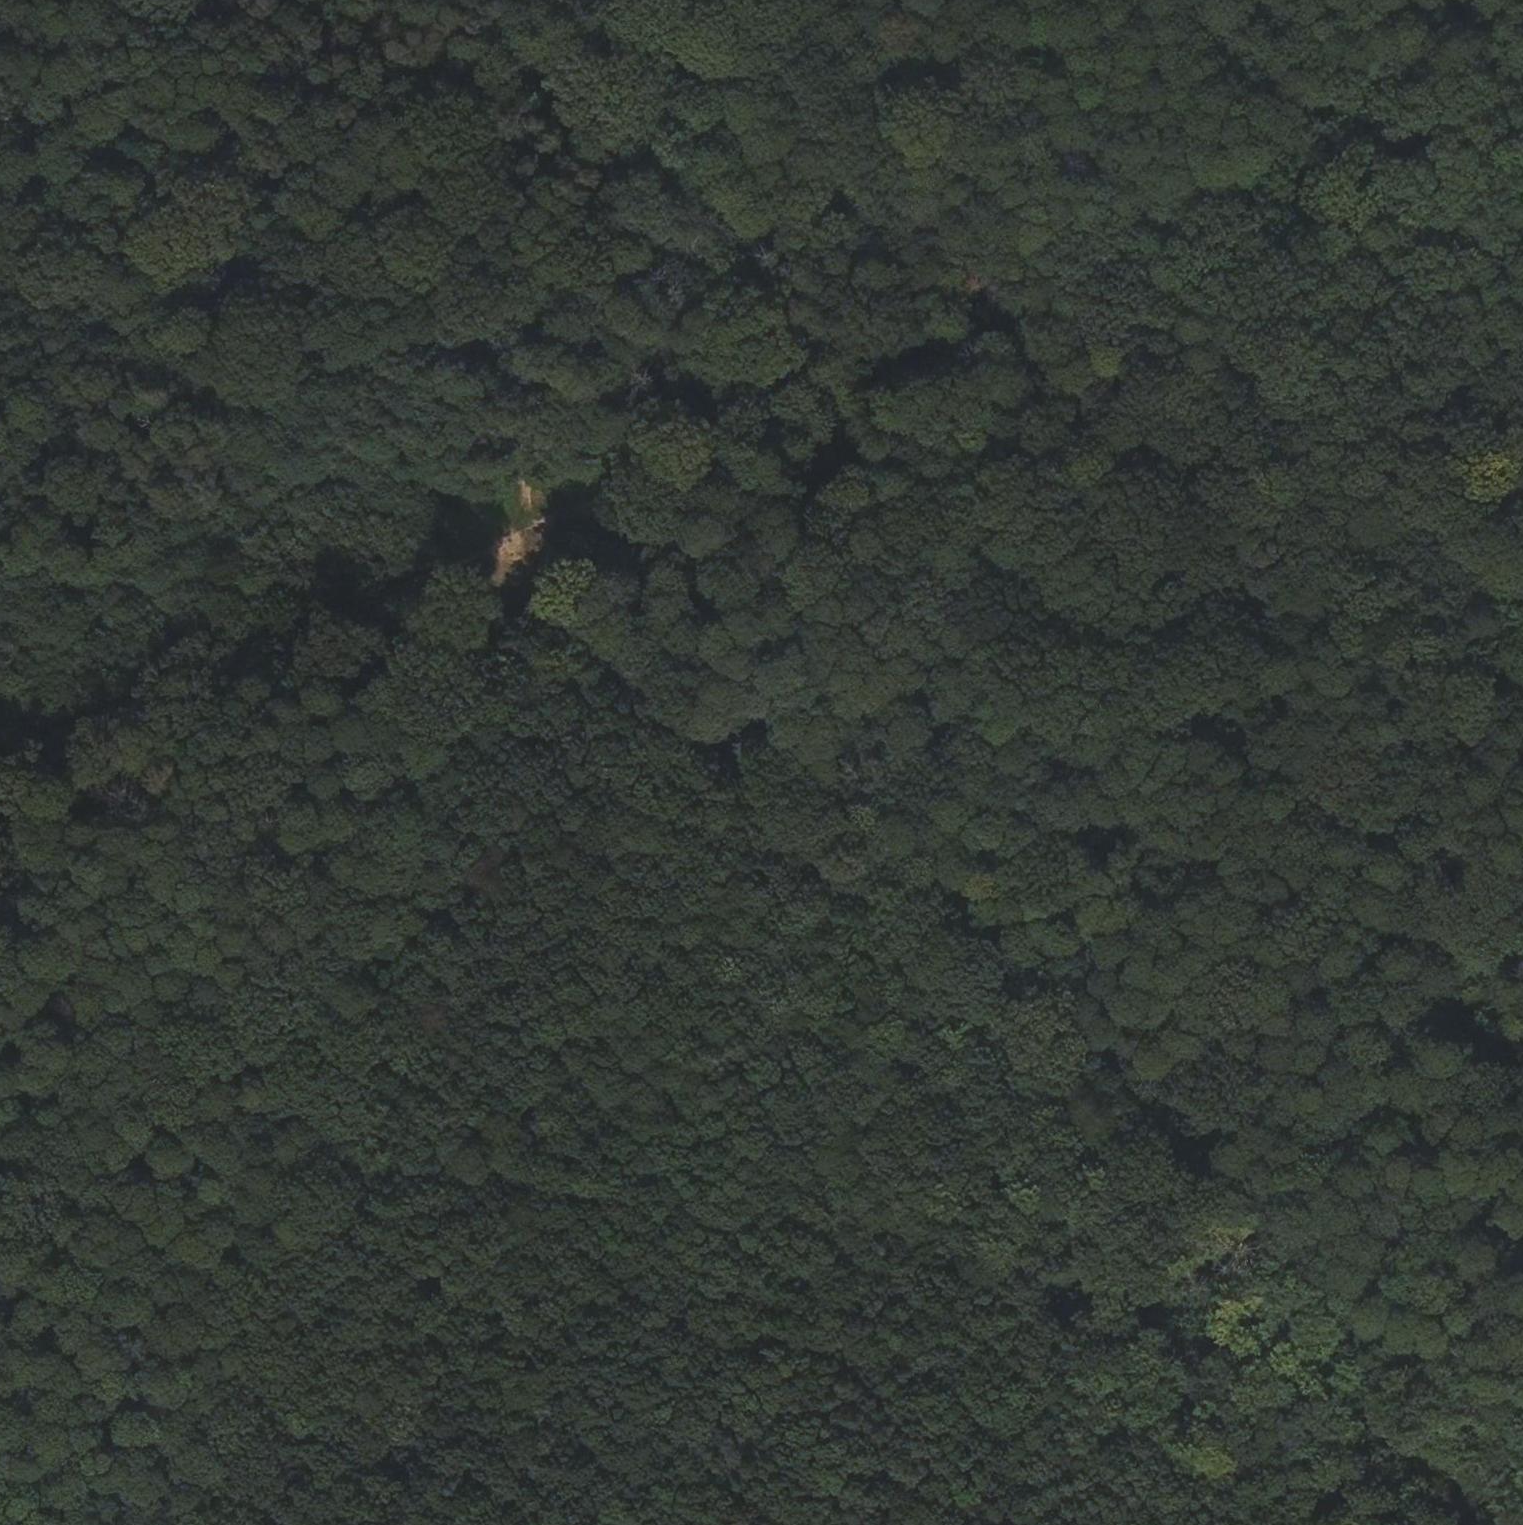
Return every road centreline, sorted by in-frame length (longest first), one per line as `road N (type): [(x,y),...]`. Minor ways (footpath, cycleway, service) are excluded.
road 1 (track): [(1522,99),(512,543)]
road 2 (track): [(253,1524),(512,543)]
road 3 (track): [(512,543),(0,764)]

